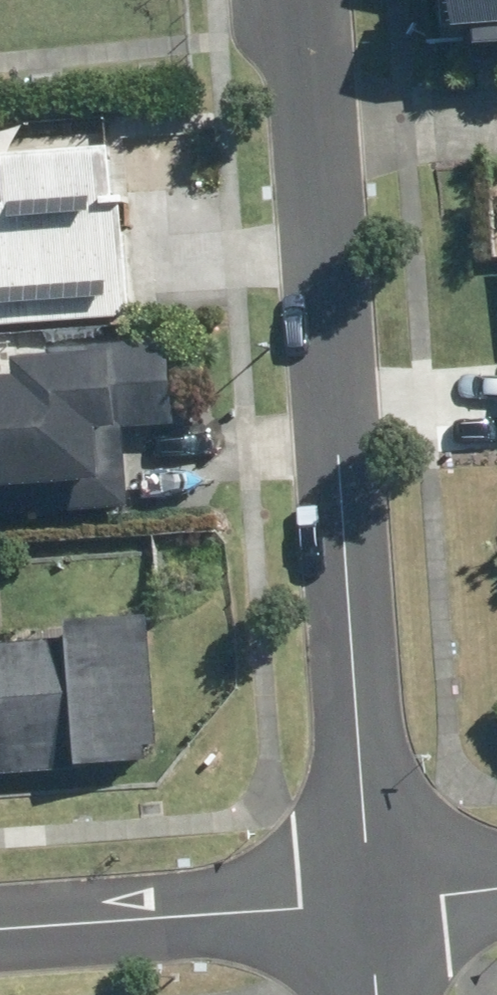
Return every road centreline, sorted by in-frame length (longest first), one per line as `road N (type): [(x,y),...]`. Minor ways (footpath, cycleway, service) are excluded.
road 1 (residential): [(356,899),(308,139)]
road 2 (residential): [(0,925),(356,899)]
road 3 (residential): [(496,128),(308,139)]
road 4 (residential): [(356,899),(496,885)]
road 5 (residential): [(308,139),(298,0)]

